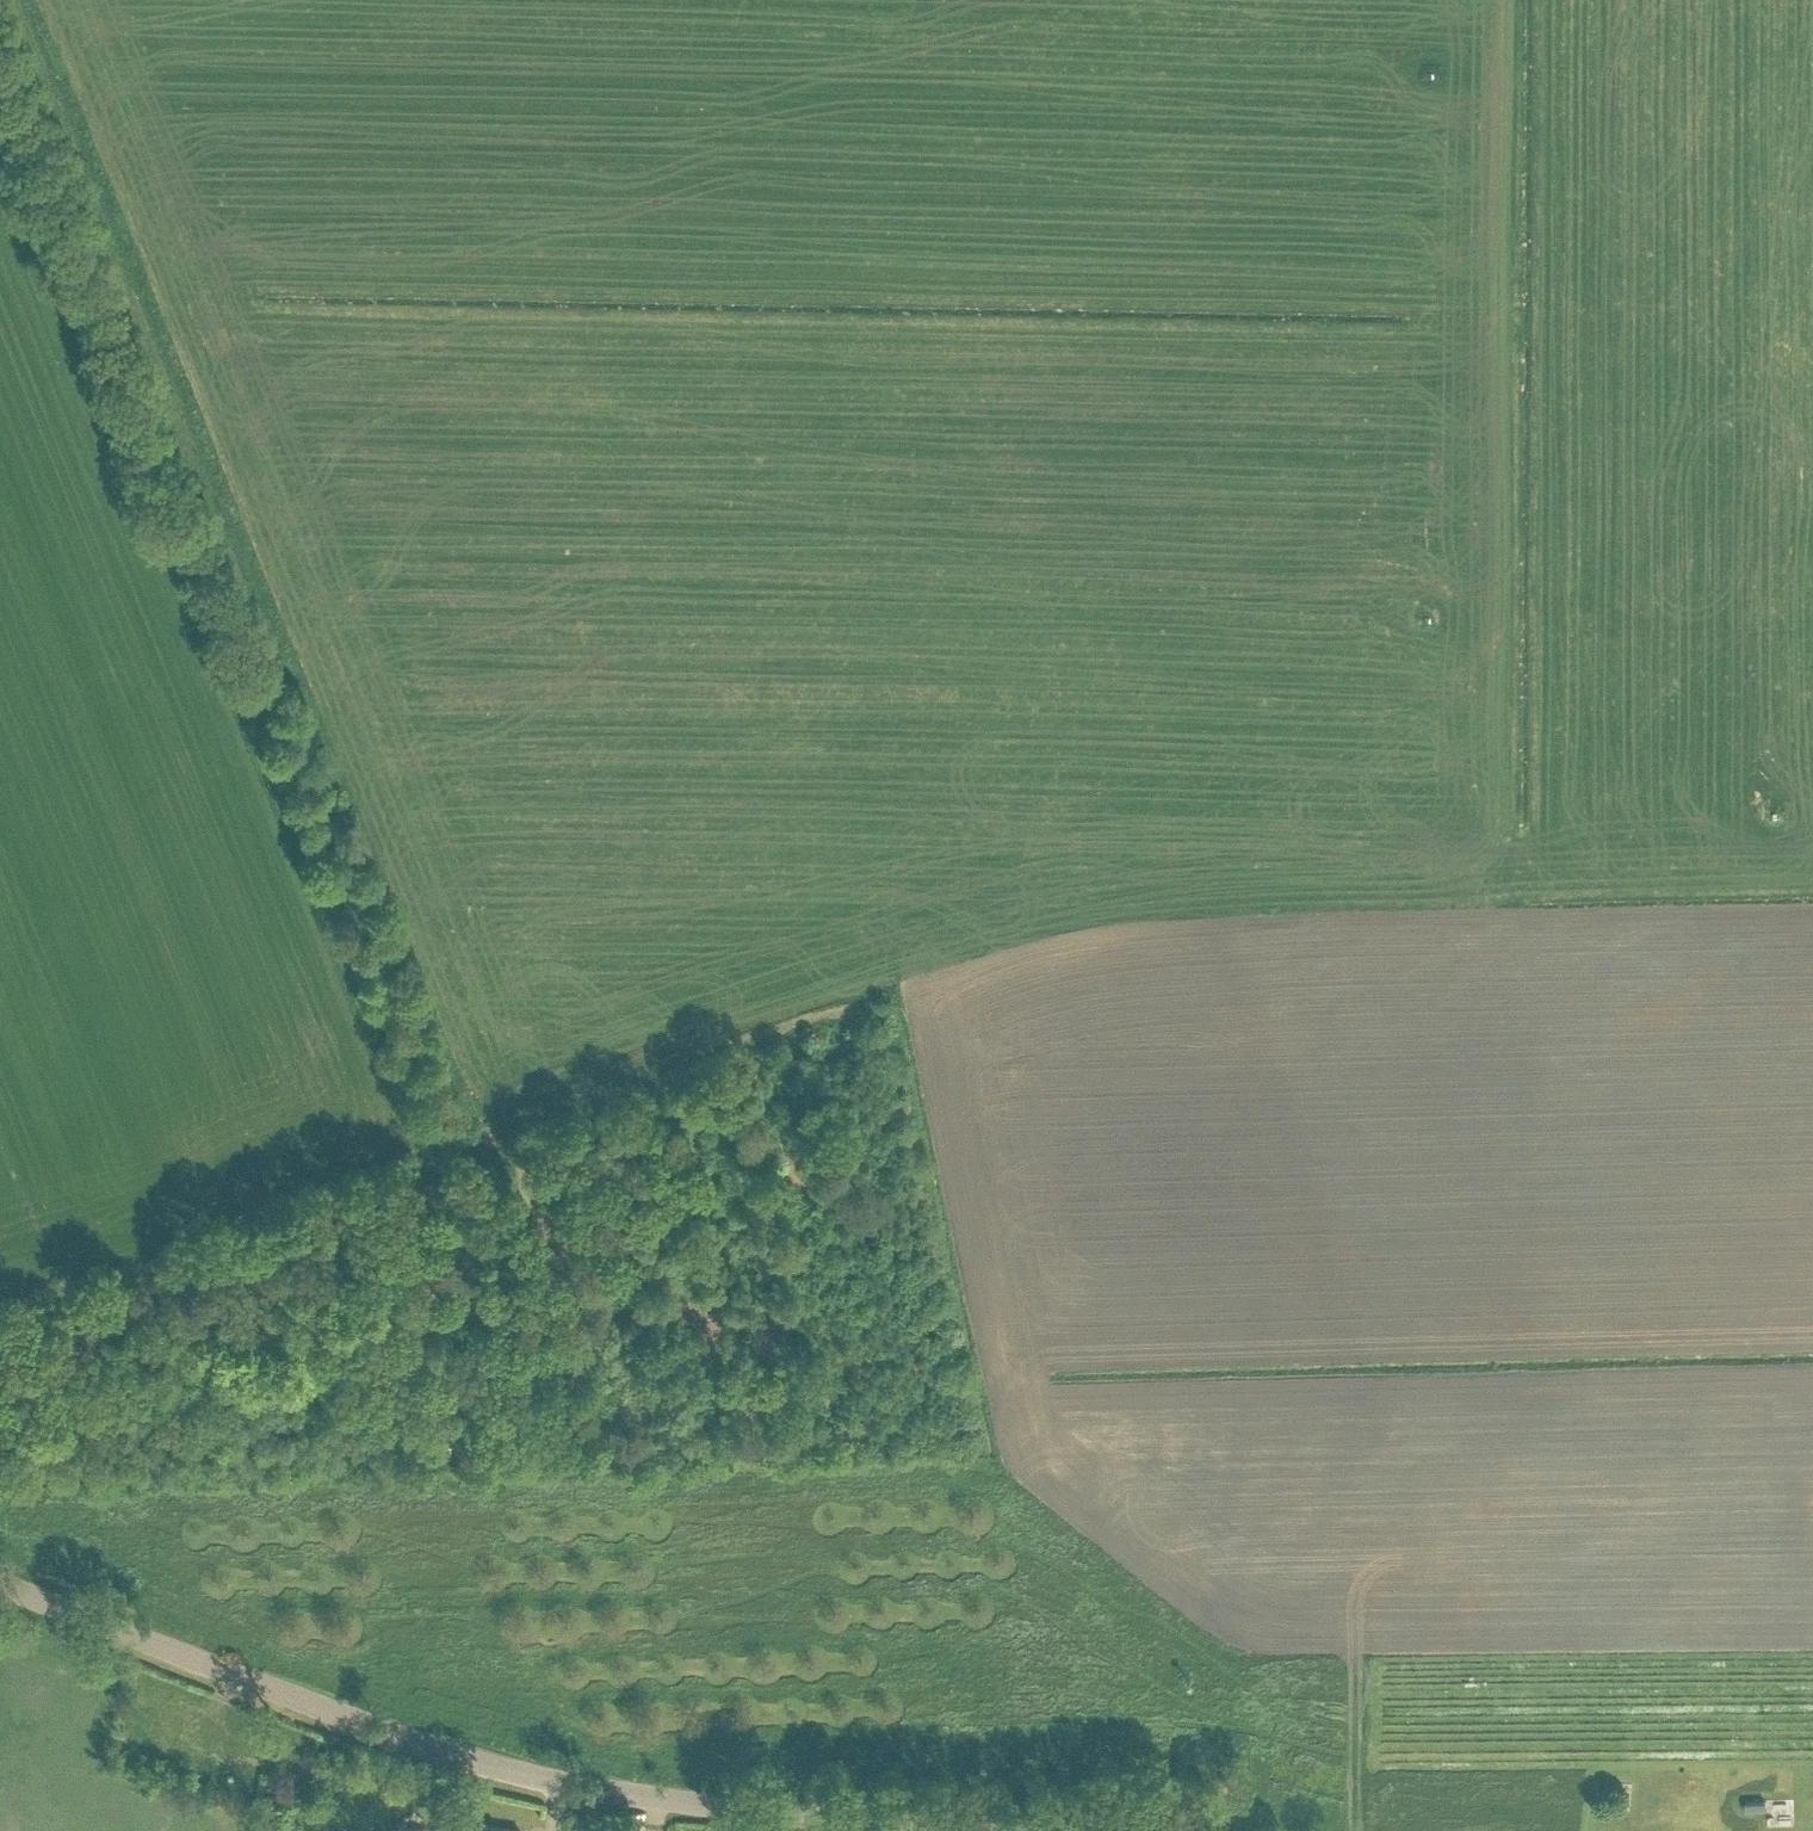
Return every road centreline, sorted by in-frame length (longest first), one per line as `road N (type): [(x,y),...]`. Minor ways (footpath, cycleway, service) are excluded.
road 1 (tertiary): [(982,1830),(627,1790),(489,1760),(0,1581)]
road 2 (track): [(1511,0),(1509,323)]

